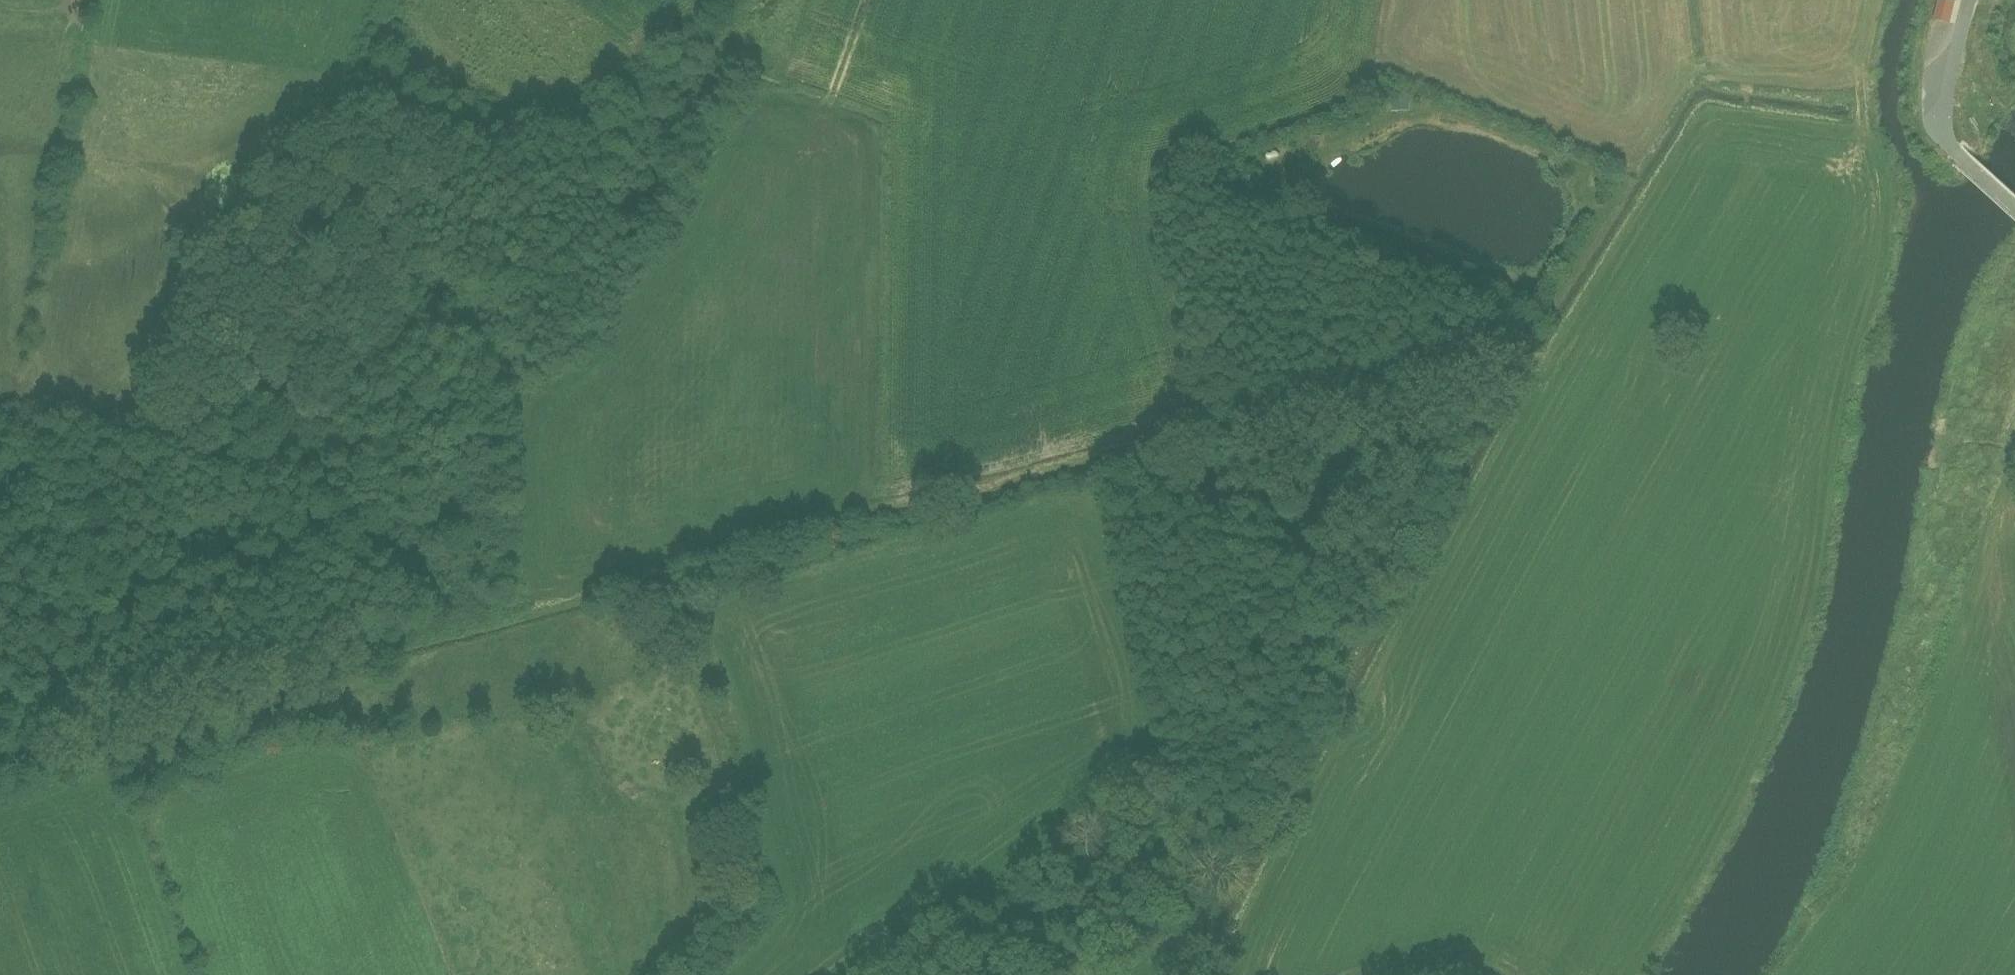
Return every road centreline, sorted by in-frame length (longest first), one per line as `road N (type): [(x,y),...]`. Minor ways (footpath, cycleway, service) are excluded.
road 1 (residential): [(1970,0),(1947,92),(1948,139),(2014,207)]

